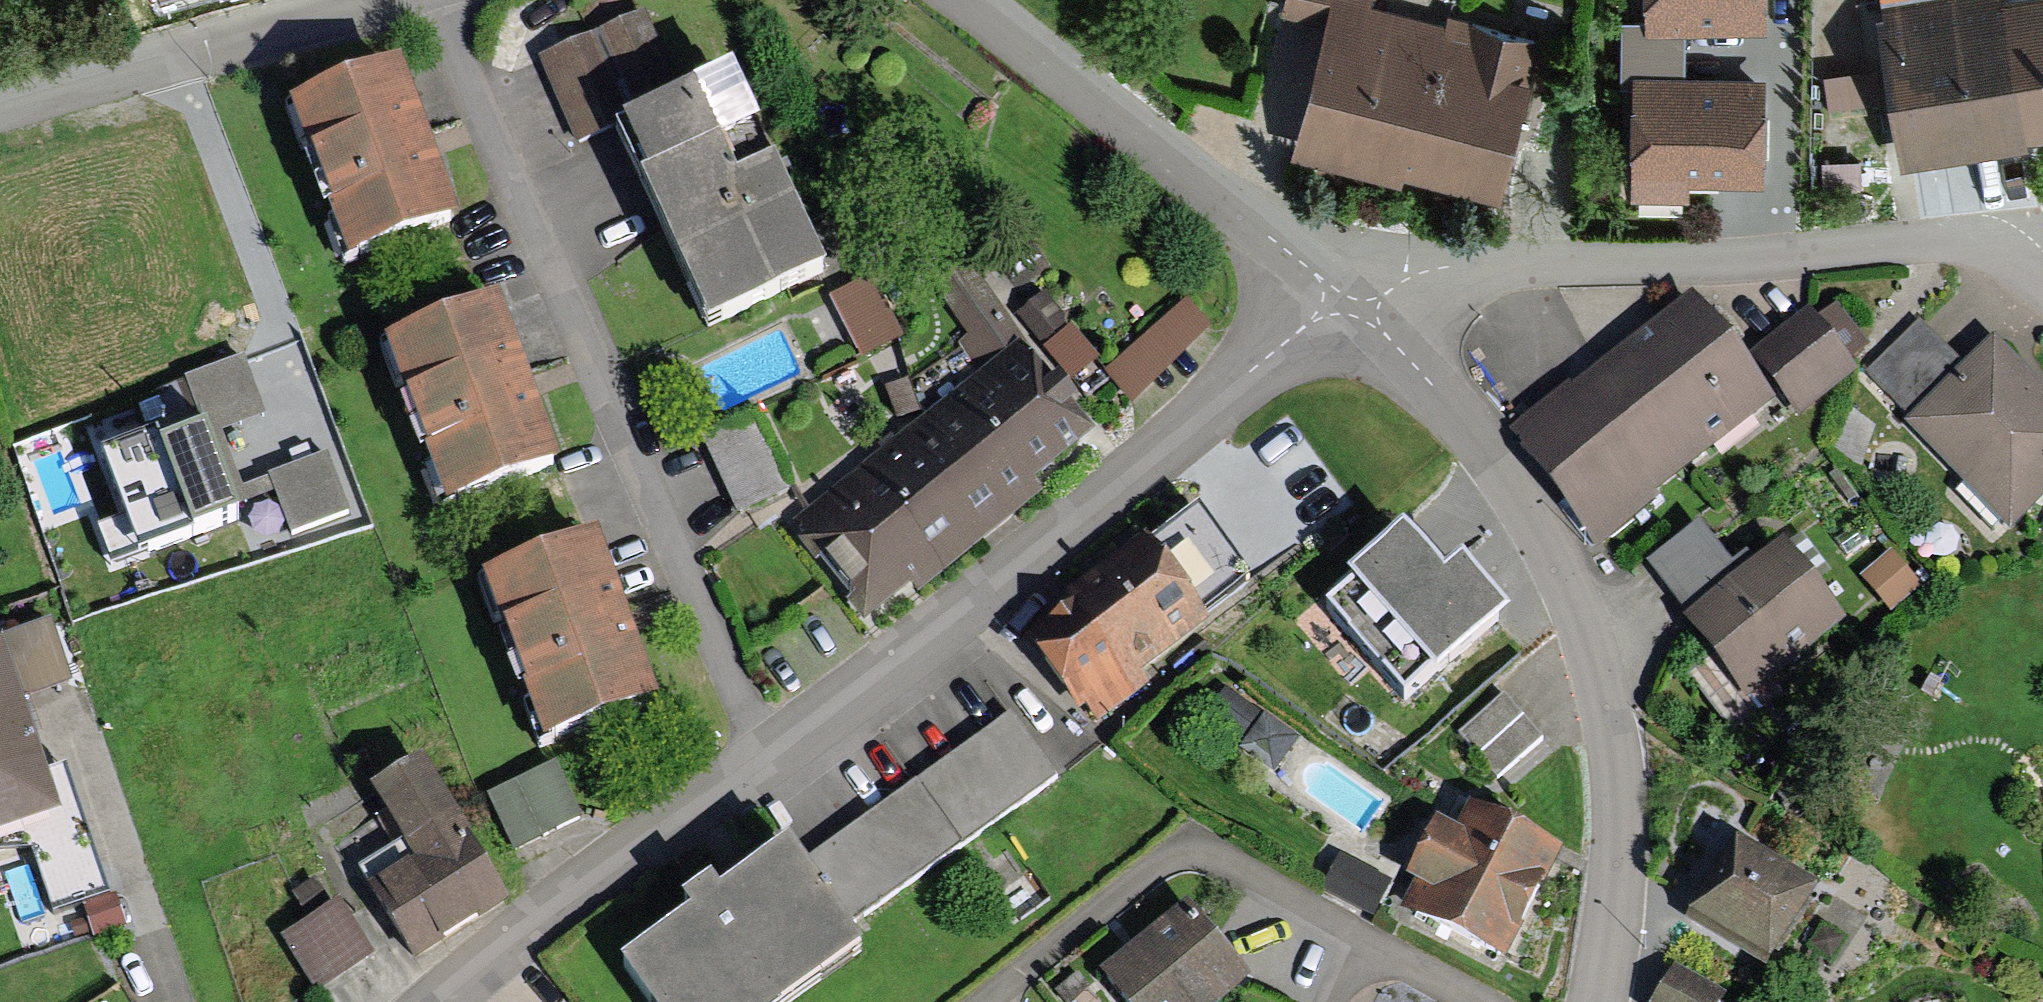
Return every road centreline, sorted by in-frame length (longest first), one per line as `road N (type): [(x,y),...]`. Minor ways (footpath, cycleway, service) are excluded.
road 1 (unclassified): [(767,751),(433,0)]
road 2 (residential): [(1598,1001),(1619,873),(1618,777),(1600,679),(1563,572),(1507,474),(1344,296)]
road 3 (residential): [(1344,296),(767,751)]
road 4 (residential): [(2010,254),(1974,240),(1936,241),(1688,263),(1447,267),(1344,296)]
road 5 (residential): [(1344,296),(973,0)]
road 6 (residential): [(1359,935),(1215,857),(1182,855),(1153,868),(981,1001)]
road 7 (residential): [(767,751),(446,1001)]
road 8 (residential): [(368,0),(0,105)]
road 9 (residential): [(1479,1001),(1359,935)]

